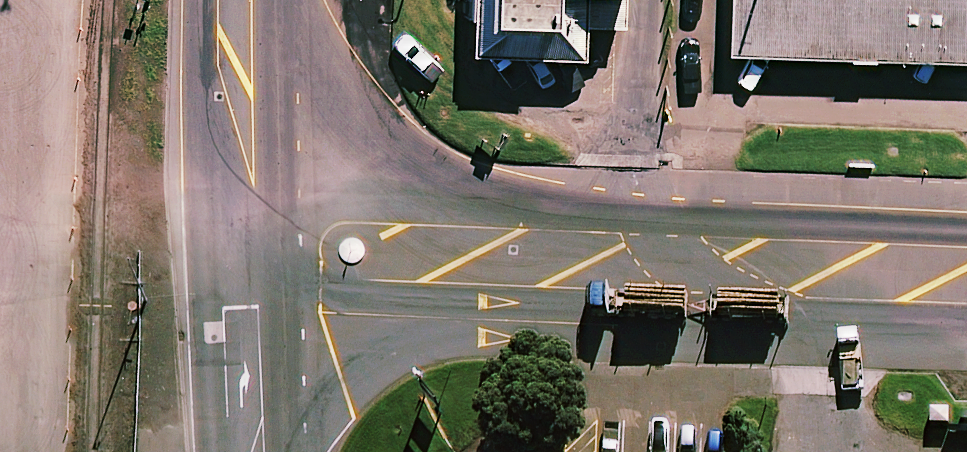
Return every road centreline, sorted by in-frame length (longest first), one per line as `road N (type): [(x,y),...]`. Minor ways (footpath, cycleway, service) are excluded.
road 1 (unclassified): [(248,199),(966,233)]
road 2 (unclassified): [(966,331),(328,319),(250,303)]
road 3 (unclassified): [(248,199),(247,0)]
road 4 (unclassified): [(253,451),(250,303)]

